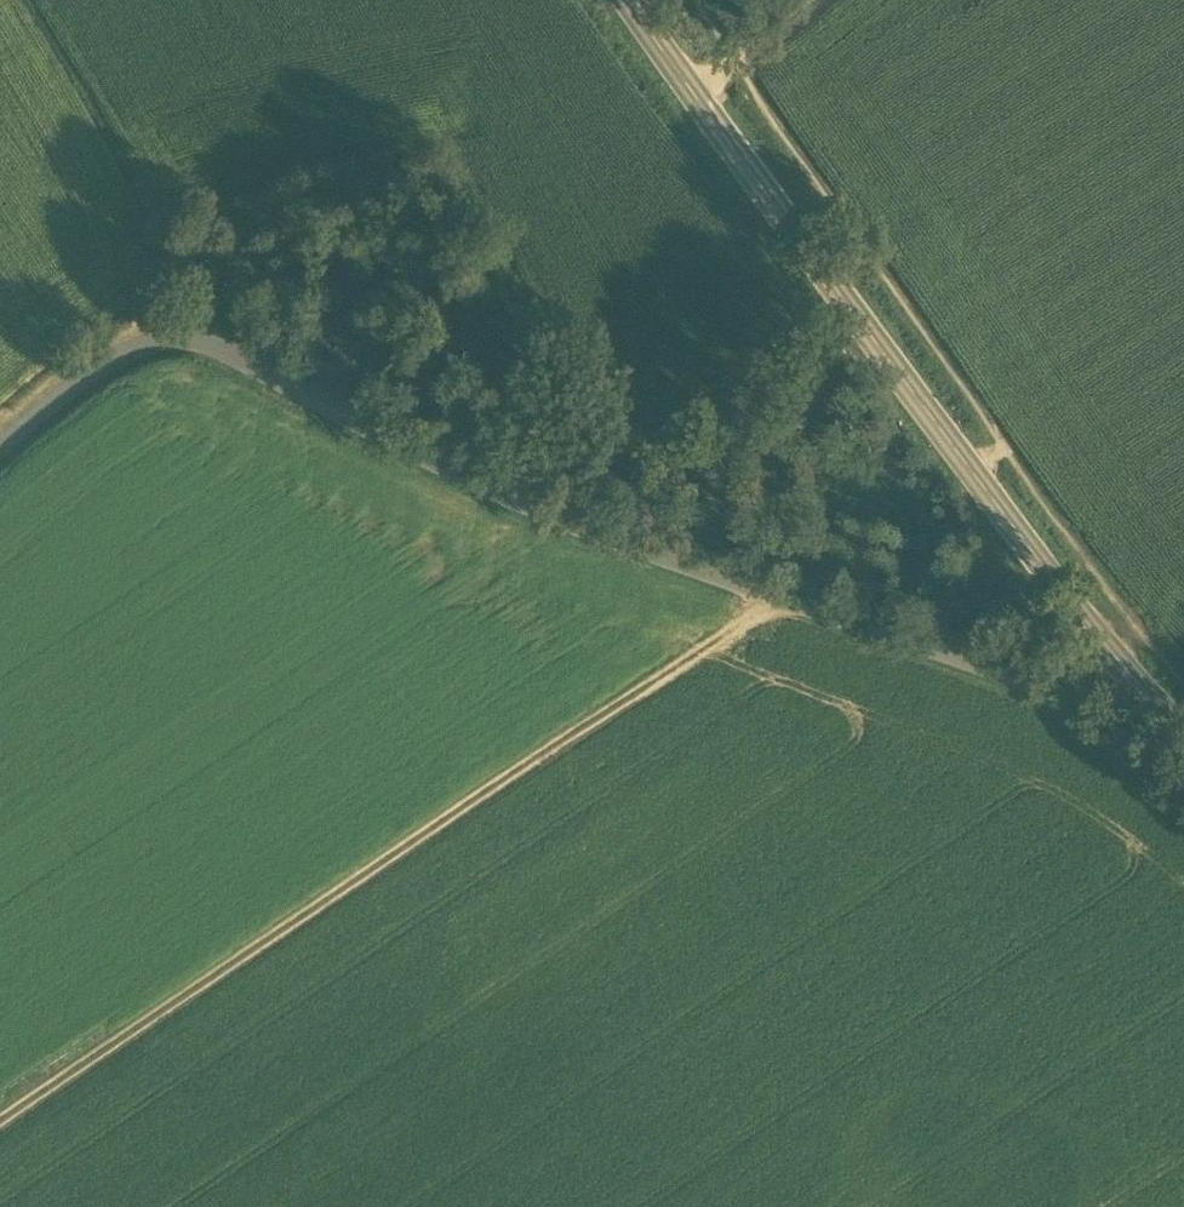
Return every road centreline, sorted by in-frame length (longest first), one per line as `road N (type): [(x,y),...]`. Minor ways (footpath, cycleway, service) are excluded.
road 1 (residential): [(1171,724),(548,516),(205,332),(101,363),(0,449)]
road 2 (track): [(0,1124),(774,593)]
road 3 (secondary): [(1171,724),(1066,596),(634,0)]
road 4 (track): [(702,103),(813,0)]

